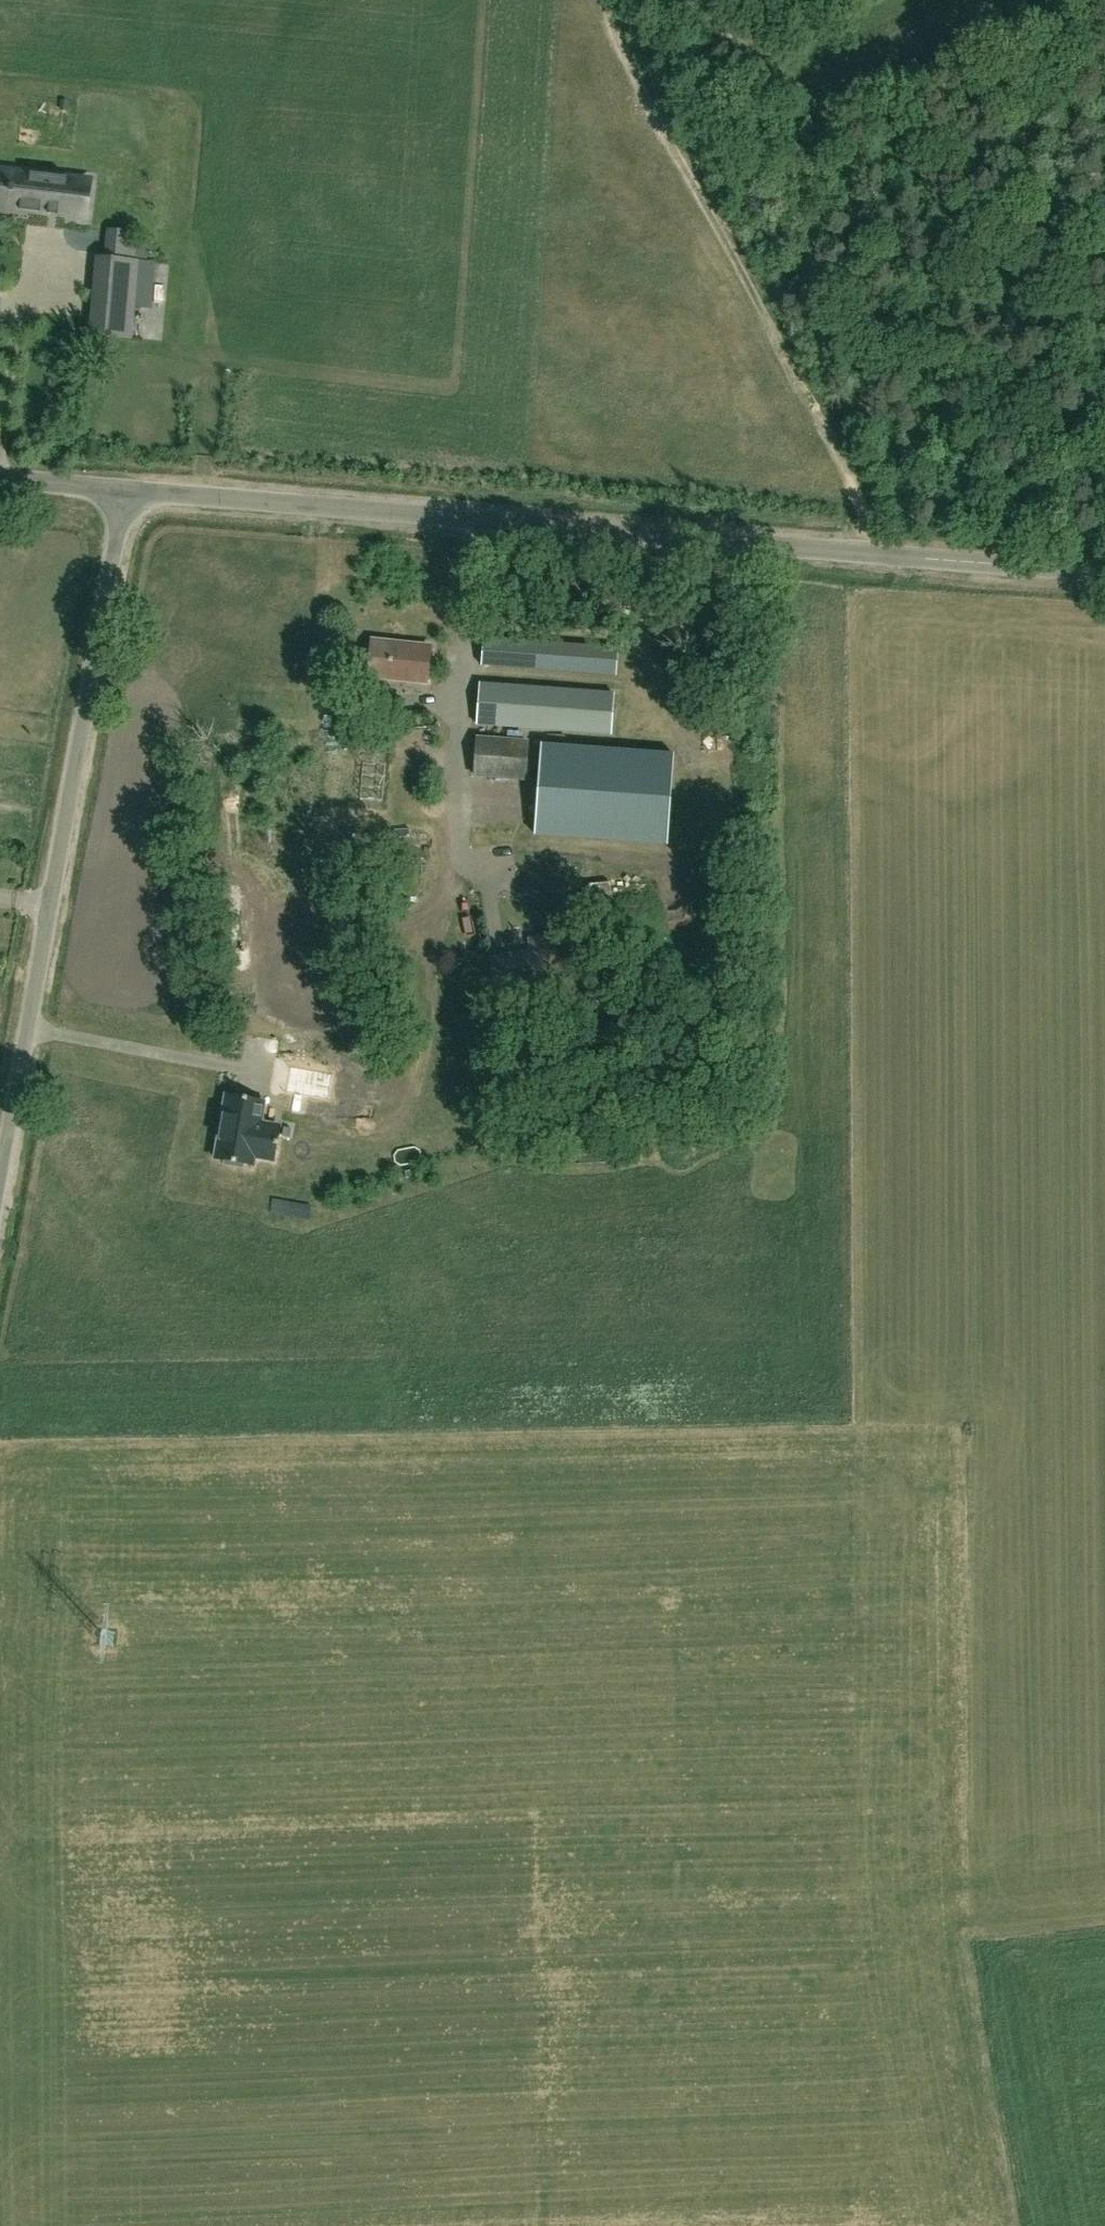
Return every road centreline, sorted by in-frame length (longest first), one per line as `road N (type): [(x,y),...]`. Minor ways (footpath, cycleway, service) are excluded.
road 1 (unclassified): [(124,488),(1104,573)]
road 2 (unclassified): [(0,1182),(124,488)]
road 3 (unclassified): [(0,478),(124,488)]

